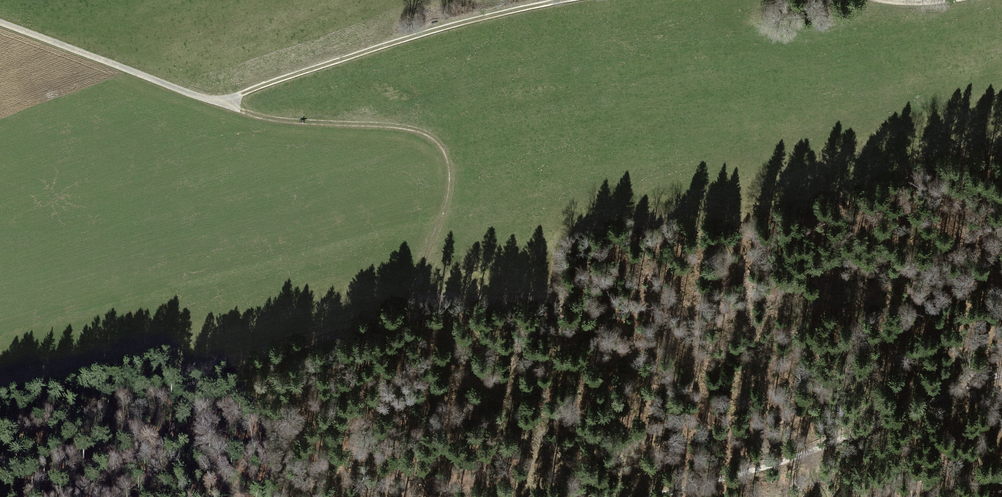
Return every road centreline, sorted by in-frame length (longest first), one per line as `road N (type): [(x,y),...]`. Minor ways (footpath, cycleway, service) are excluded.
road 1 (track): [(0,19),(231,105),(414,133),(440,148),(450,192),(421,283)]
road 2 (track): [(661,496),(1001,384)]
road 3 (track): [(231,105),(248,93),(420,35),(566,0)]

